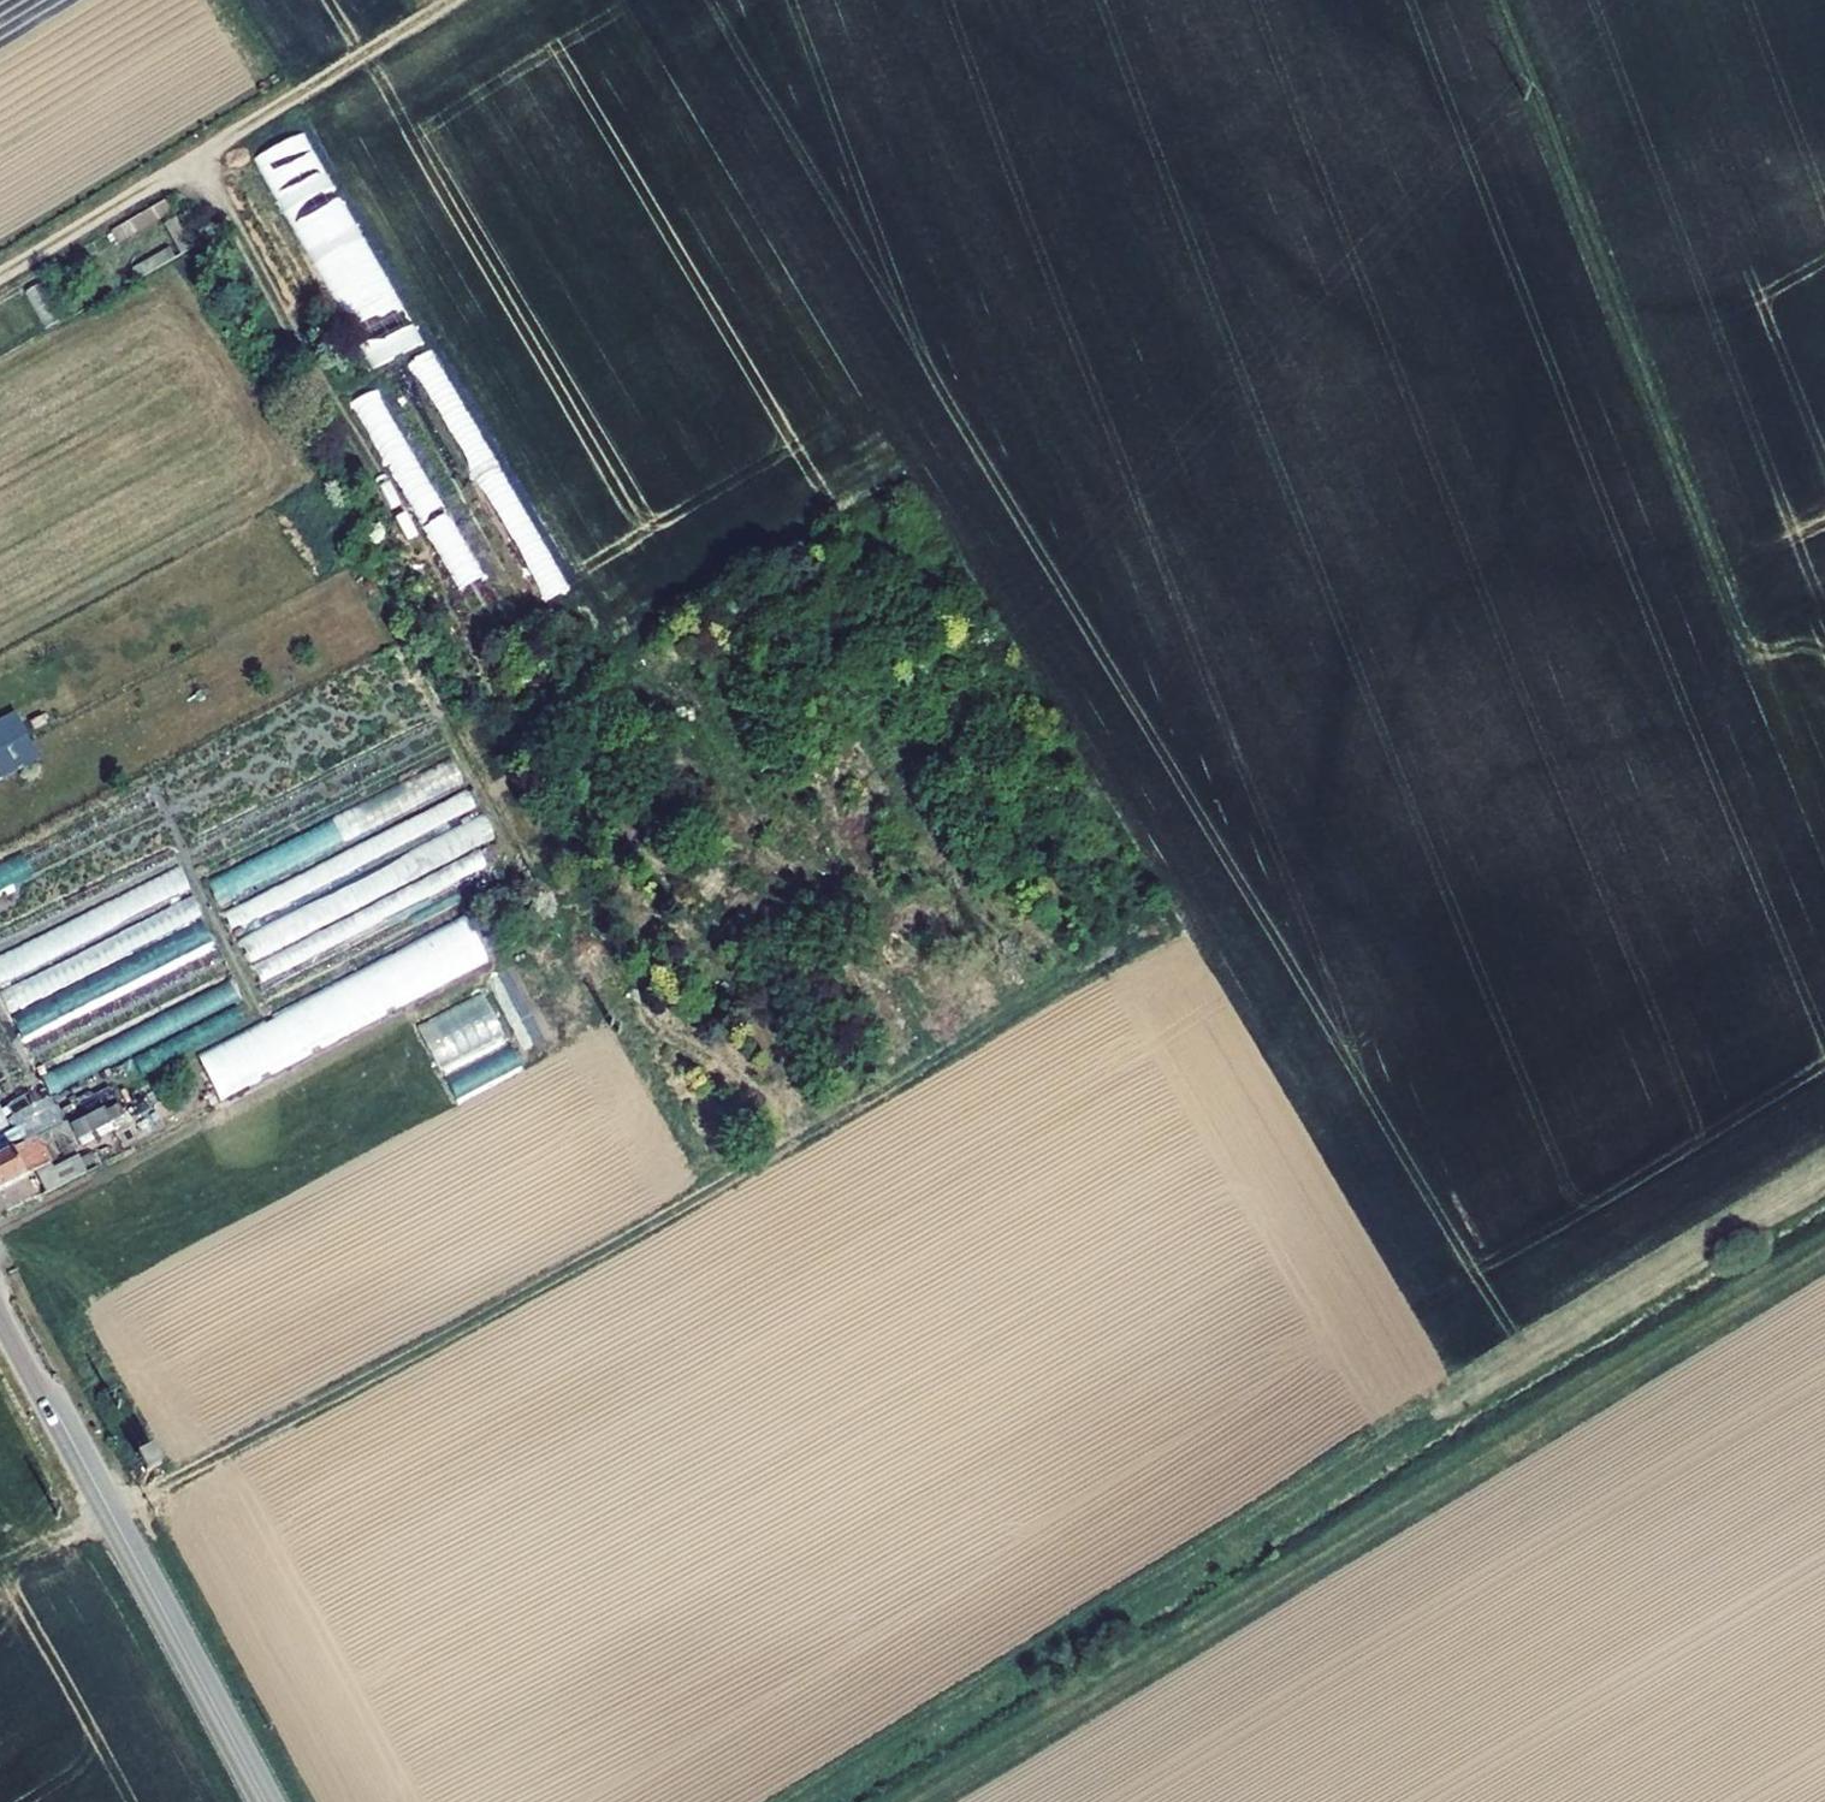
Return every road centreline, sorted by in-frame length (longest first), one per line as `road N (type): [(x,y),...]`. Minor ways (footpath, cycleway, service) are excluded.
road 1 (track): [(1500,0),(1743,628)]
road 2 (tertiary): [(0,1308),(267,1801)]
road 3 (track): [(0,269),(455,0)]

